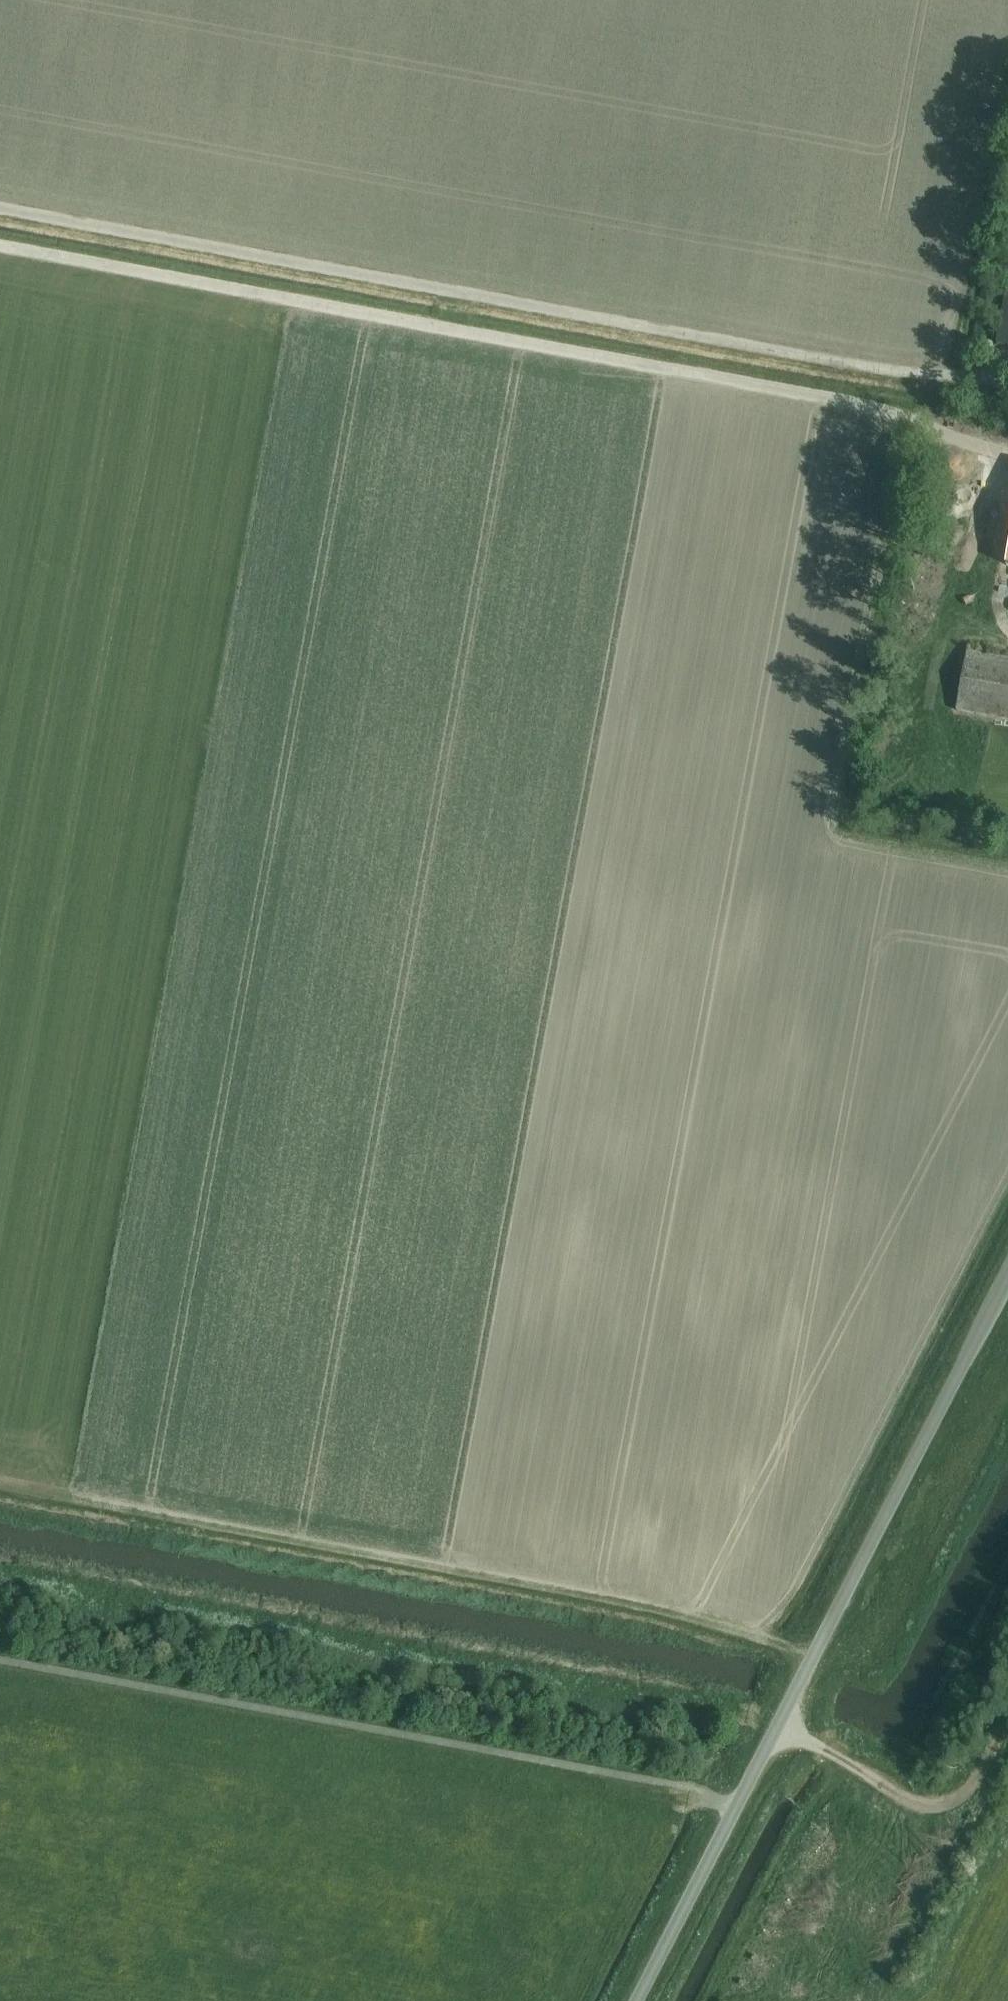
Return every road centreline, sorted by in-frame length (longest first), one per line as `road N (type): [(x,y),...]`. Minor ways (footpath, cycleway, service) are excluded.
road 1 (track): [(1007,1726),(975,1780),(939,1801),(745,1710),(0,1578)]
road 2 (unclassified): [(638,2000),(1007,1277)]
road 3 (track): [(709,2000),(798,1825),(855,1765)]
road 4 (track): [(899,1787),(1007,1579)]

